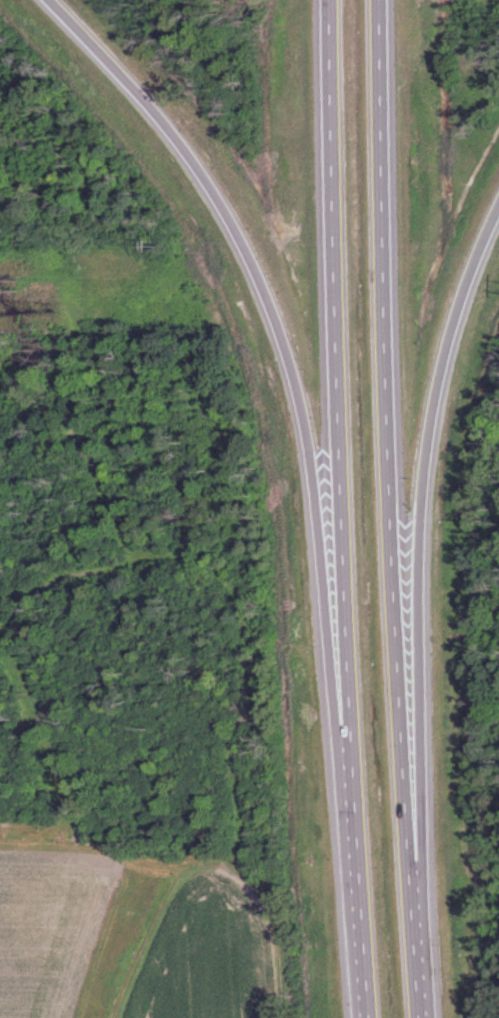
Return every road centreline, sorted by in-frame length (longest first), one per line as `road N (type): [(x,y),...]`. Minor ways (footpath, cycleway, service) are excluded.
road 1 (motorway): [(419,1017),(393,551),(379,0)]
road 2 (motorway): [(331,0),(351,746),(369,1017)]
road 3 (motorway): [(52,0),(205,174),(272,307),(305,423),(351,746)]
road 4 (motorway): [(408,858),(429,437),(460,306),(498,207)]
road 5 (track): [(121,1017),(184,876)]

